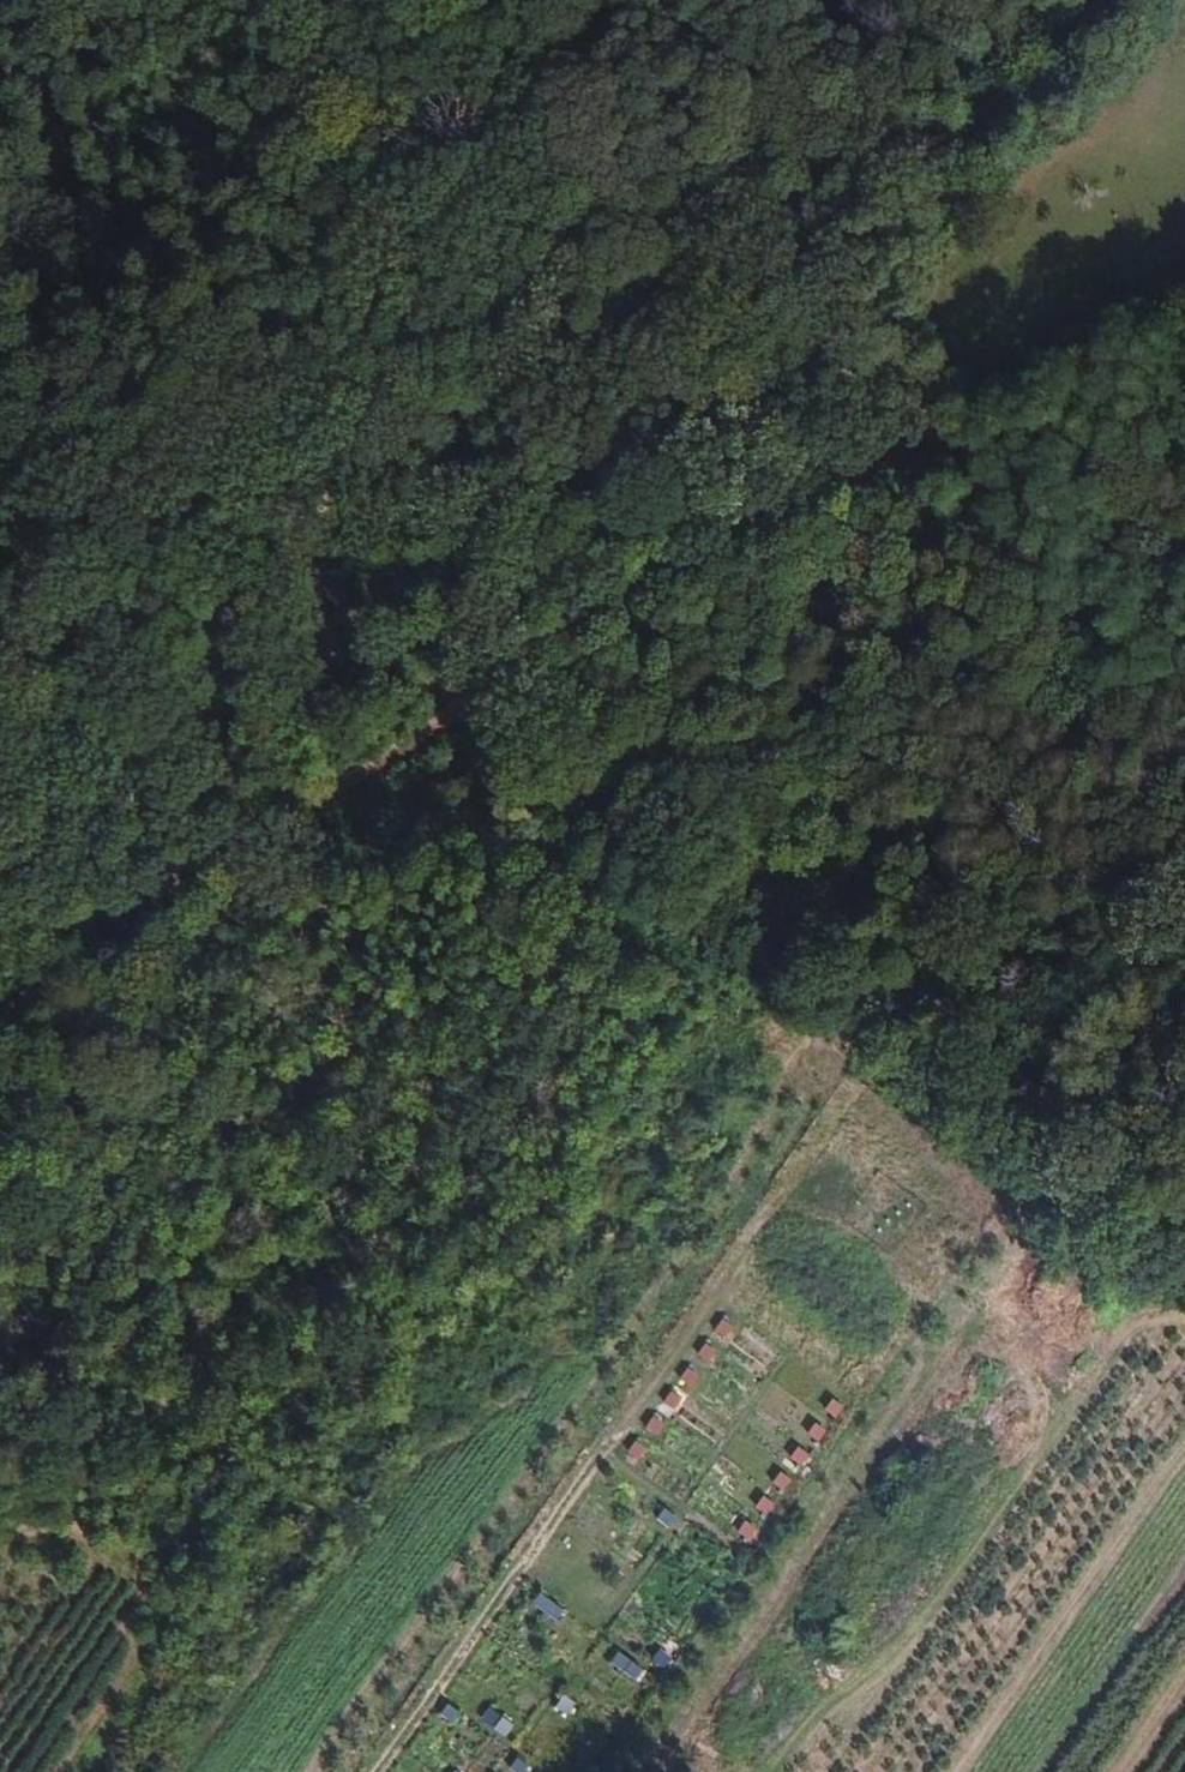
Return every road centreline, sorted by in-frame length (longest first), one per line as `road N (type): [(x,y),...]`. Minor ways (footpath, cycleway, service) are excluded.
road 1 (track): [(377,1771),(755,1225)]
road 2 (track): [(0,997),(494,698)]

